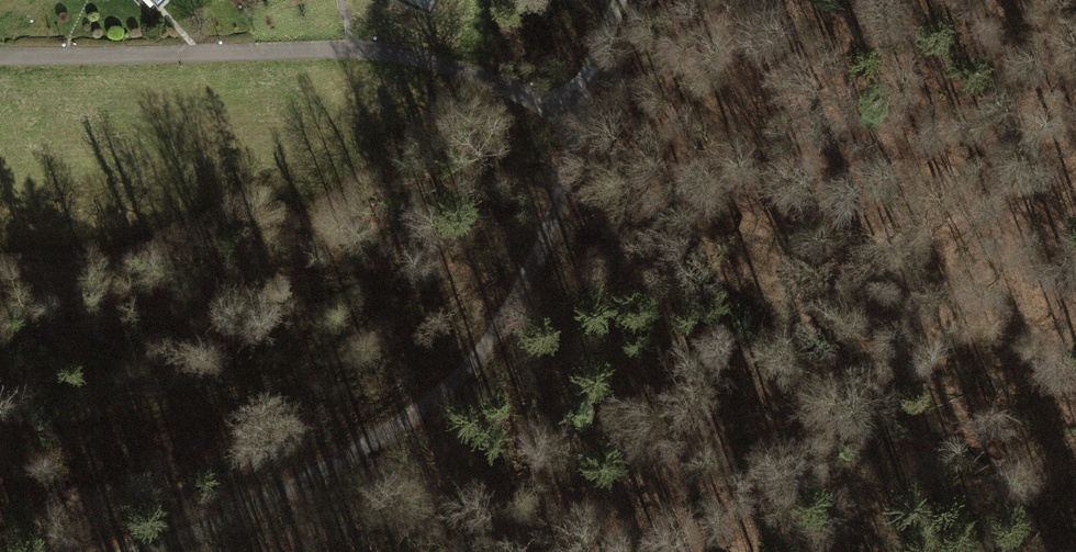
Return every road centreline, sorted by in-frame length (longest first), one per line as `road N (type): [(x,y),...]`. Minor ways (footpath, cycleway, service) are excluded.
road 1 (track): [(0,57),(394,50),(573,111),(563,176),(529,296),(481,360),(405,426),(331,469),(131,551)]
road 2 (track): [(563,176),(697,225),(792,246),(860,250),(937,239),(1075,167)]
road 3 (track): [(573,111),(623,0)]

